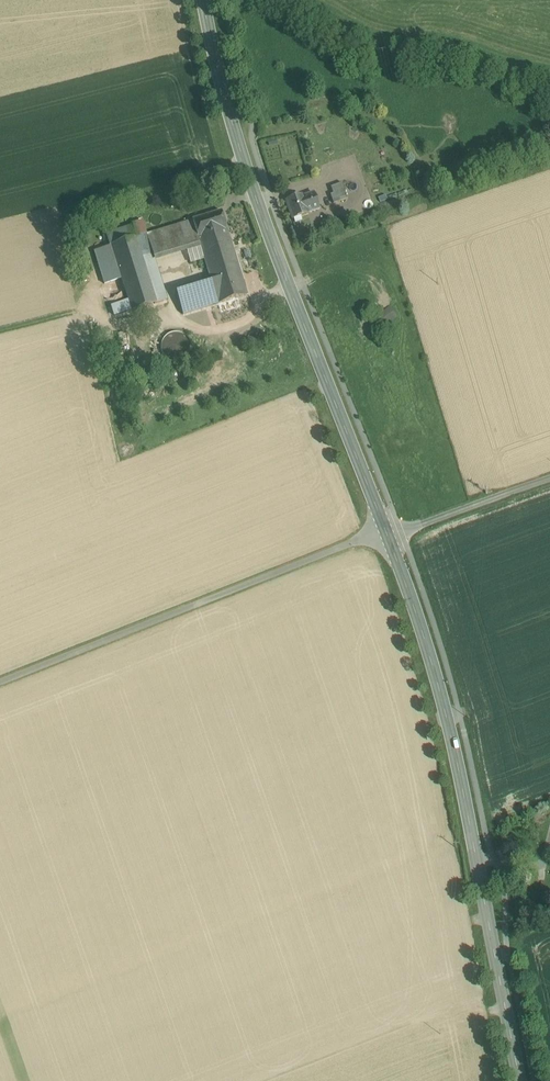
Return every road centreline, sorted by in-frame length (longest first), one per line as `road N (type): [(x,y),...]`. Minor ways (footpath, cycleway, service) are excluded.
road 1 (secondary): [(203,0),(244,154),(389,535)]
road 2 (secondary): [(389,535),(458,763),(521,1080)]
road 3 (unclassified): [(389,535),(0,682)]
road 4 (track): [(389,535),(549,479)]

